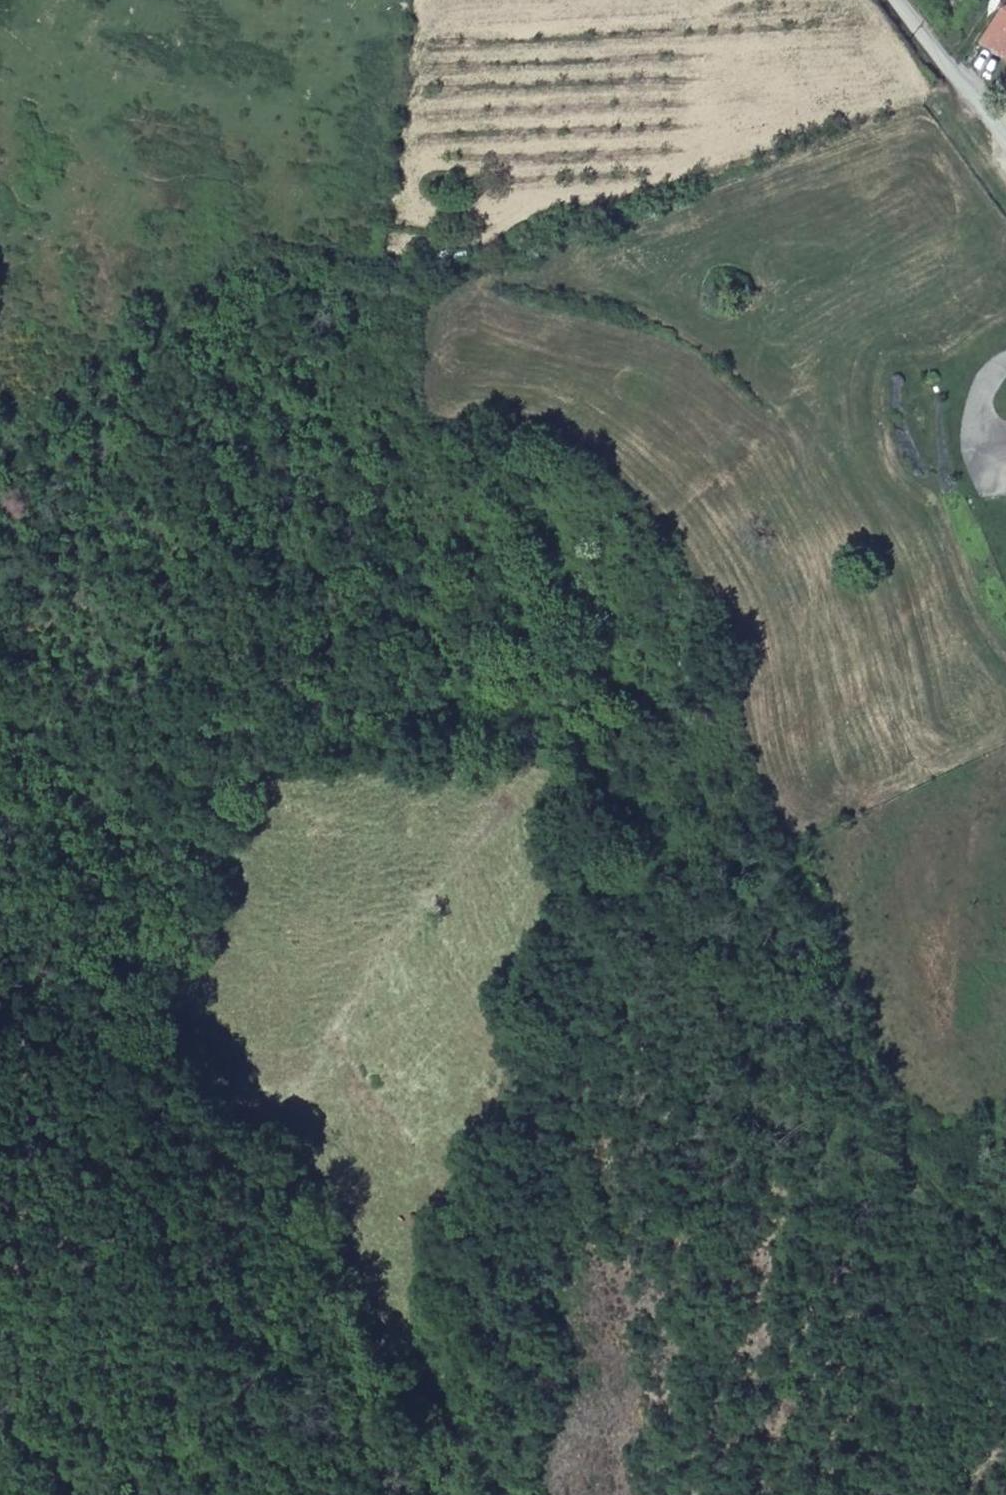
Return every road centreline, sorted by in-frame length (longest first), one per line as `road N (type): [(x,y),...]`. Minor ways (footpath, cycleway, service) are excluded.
road 1 (track): [(1005,1252),(685,930),(568,764),(541,756),(389,755),(272,771)]
road 2 (unclassified): [(1005,129),(905,0)]
road 3 (track): [(503,1494),(420,1363)]

